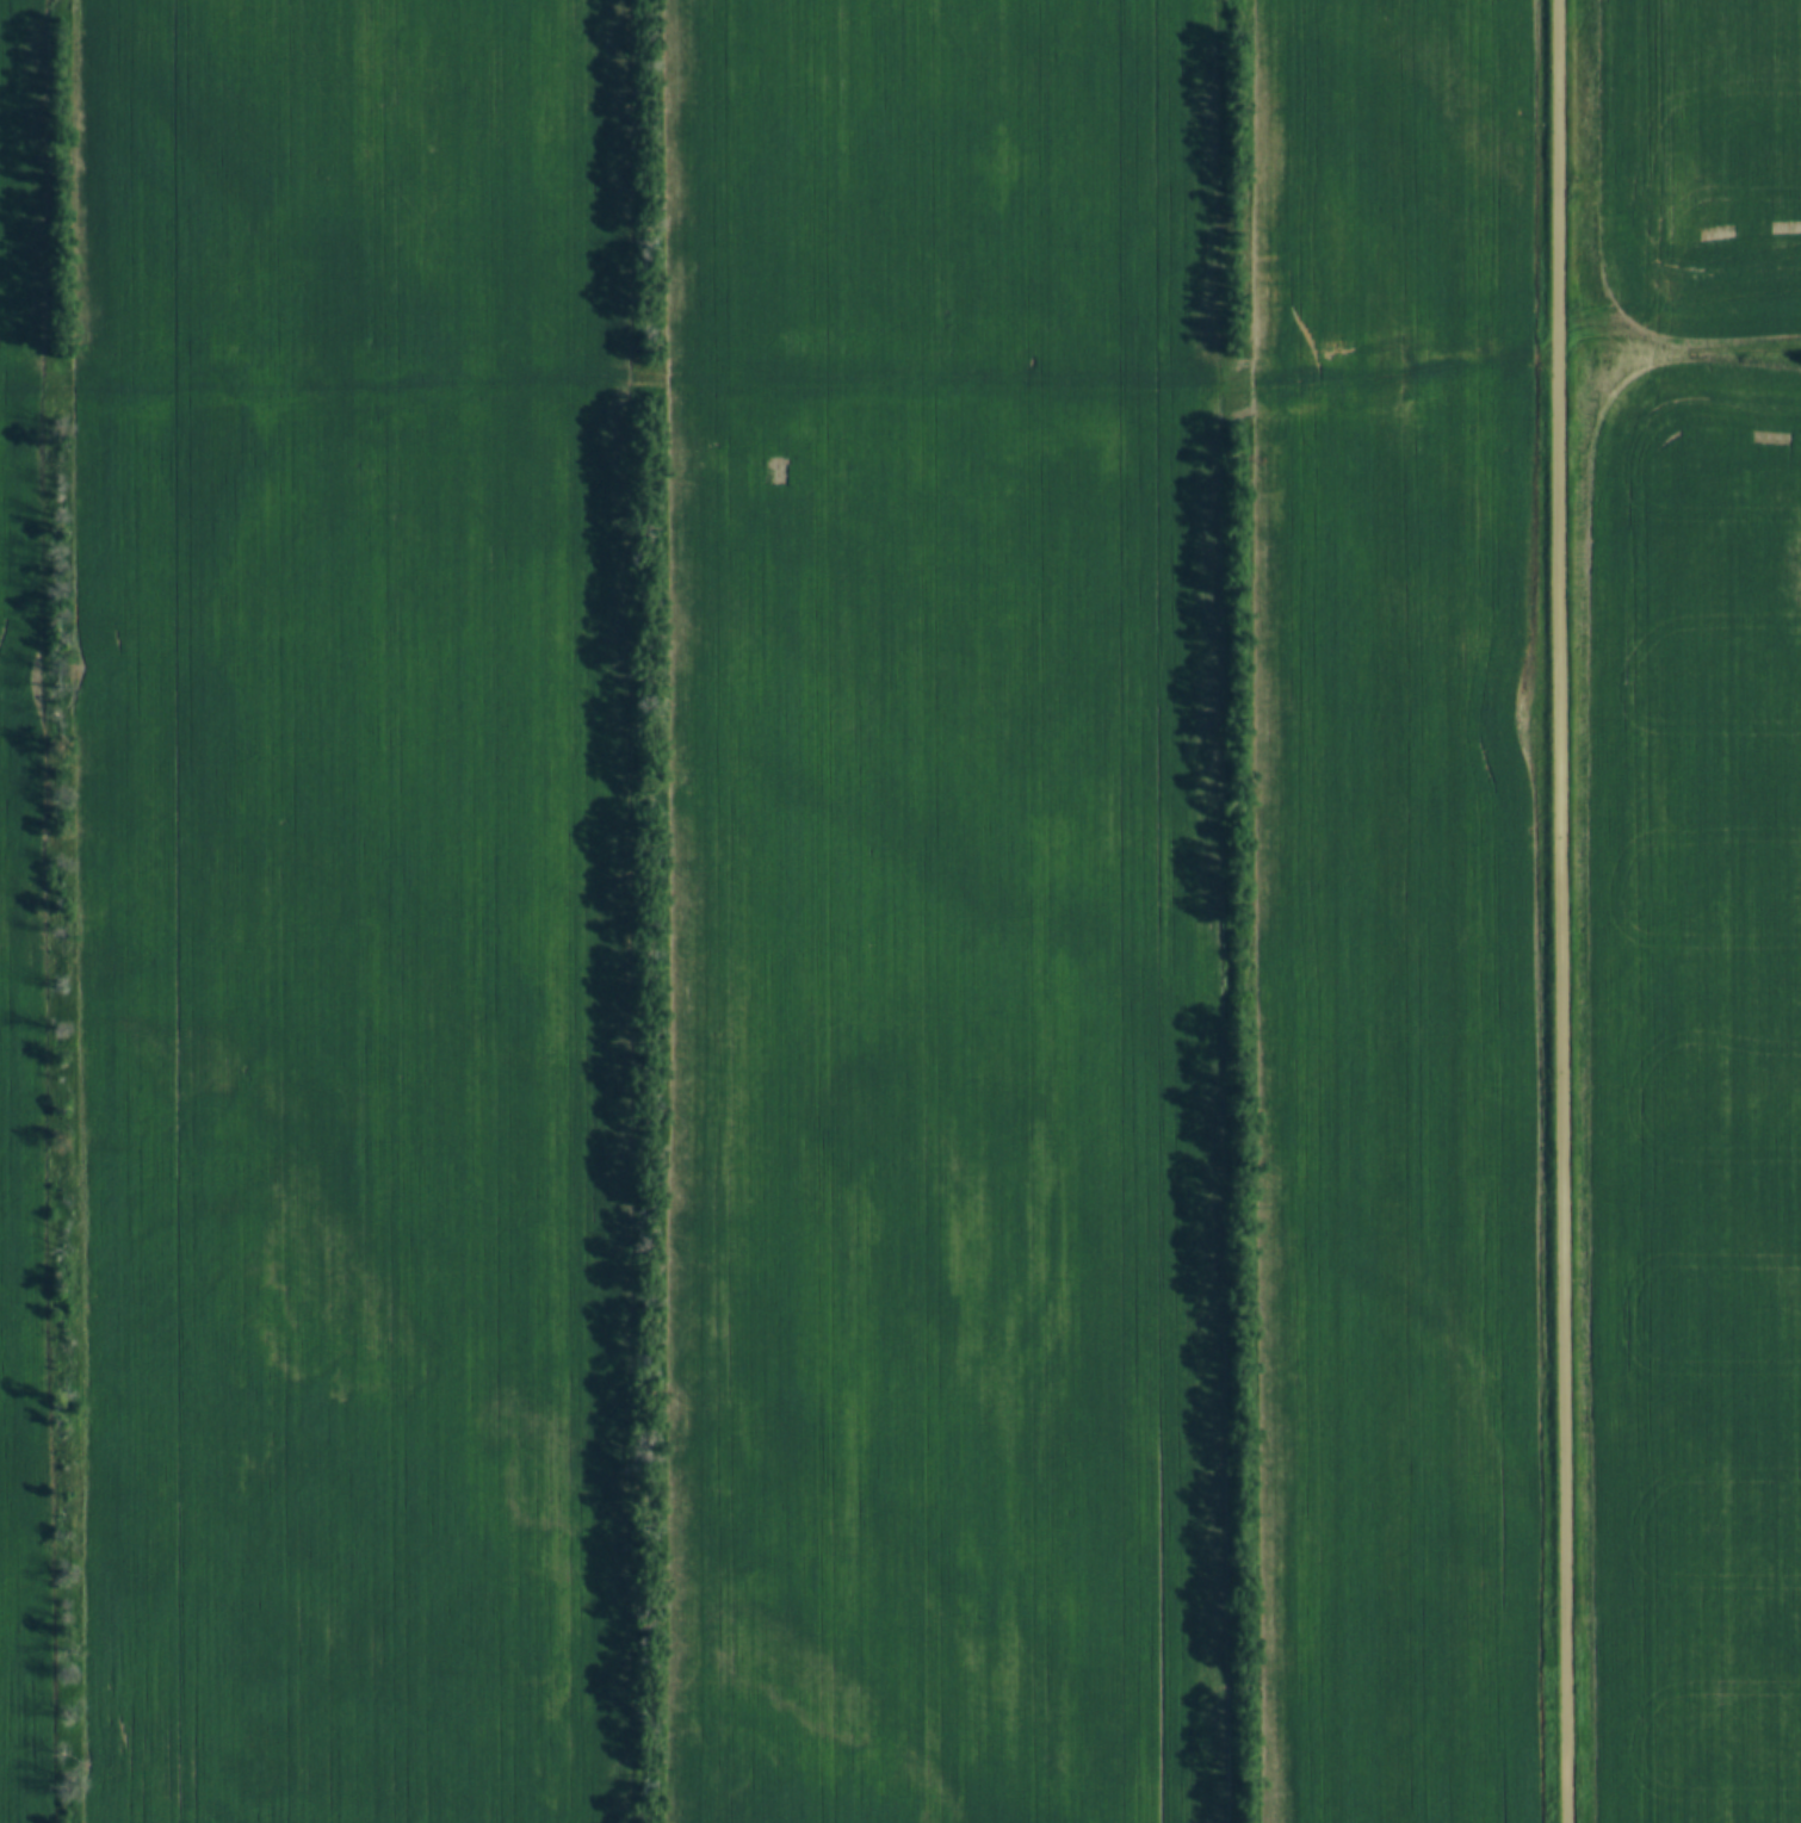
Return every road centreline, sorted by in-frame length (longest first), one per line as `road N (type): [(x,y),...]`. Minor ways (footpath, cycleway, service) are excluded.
road 1 (residential): [(1568,1822),(1553,0)]

